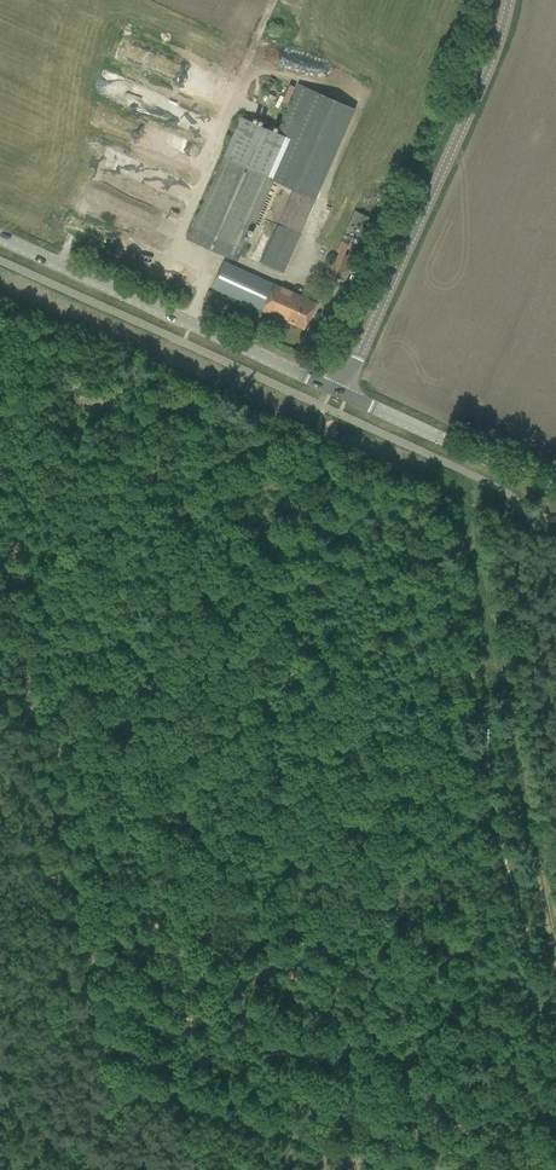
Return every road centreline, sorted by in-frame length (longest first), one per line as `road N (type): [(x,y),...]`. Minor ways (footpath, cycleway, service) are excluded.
road 1 (track): [(420,1169),(125,1085),(0,529)]
road 2 (track): [(555,967),(462,468)]
road 3 (unclassified): [(340,394),(502,38),(509,0)]
road 4 (tertiary): [(340,394),(0,240)]
road 5 (tertiary): [(555,488),(340,394)]

